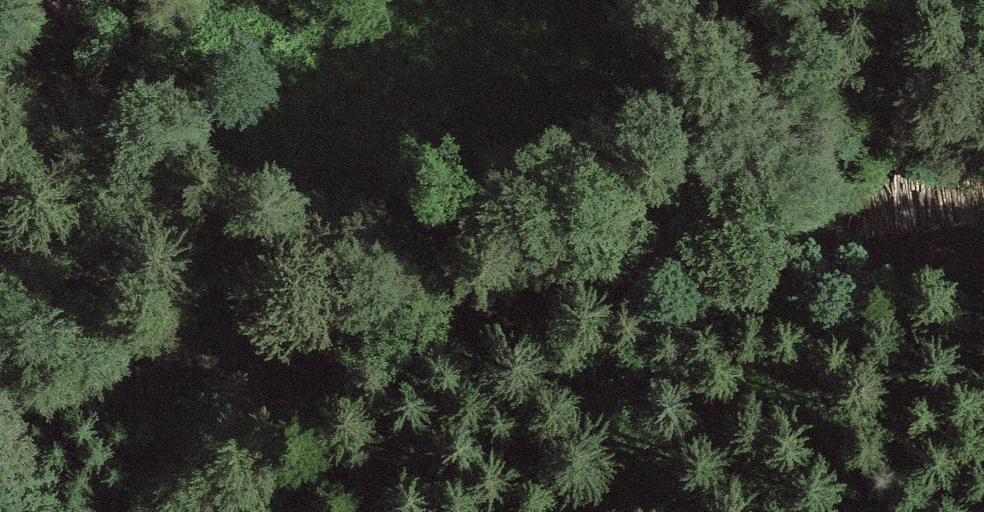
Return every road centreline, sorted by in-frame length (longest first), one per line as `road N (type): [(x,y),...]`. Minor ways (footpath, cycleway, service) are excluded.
road 1 (track): [(832,256),(642,270),(346,340),(75,511)]
road 2 (track): [(346,340),(0,389)]
road 3 (track): [(983,245),(832,256)]

